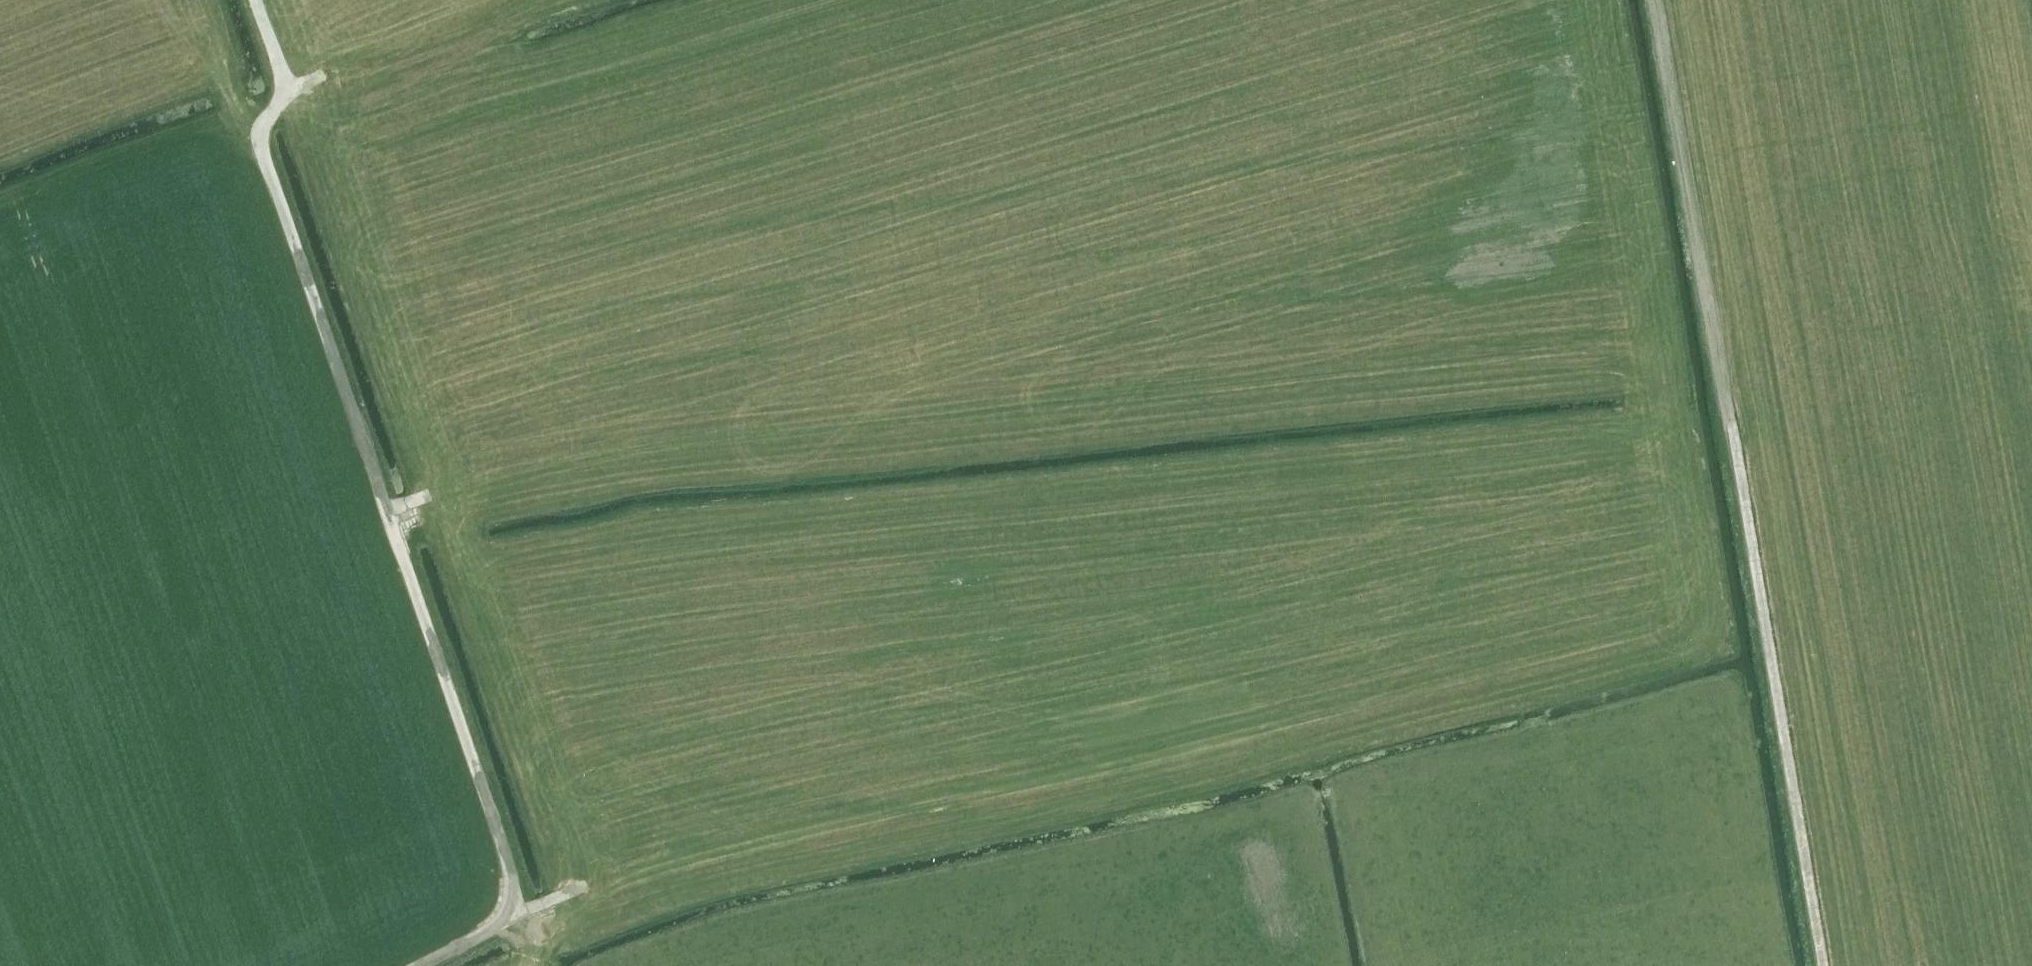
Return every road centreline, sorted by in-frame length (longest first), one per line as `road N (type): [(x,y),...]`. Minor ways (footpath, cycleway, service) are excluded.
road 1 (track): [(417,965),(518,911),(503,846),(262,153),(262,129),(282,86),(256,0)]
road 2 (track): [(1823,965),(1732,424)]

